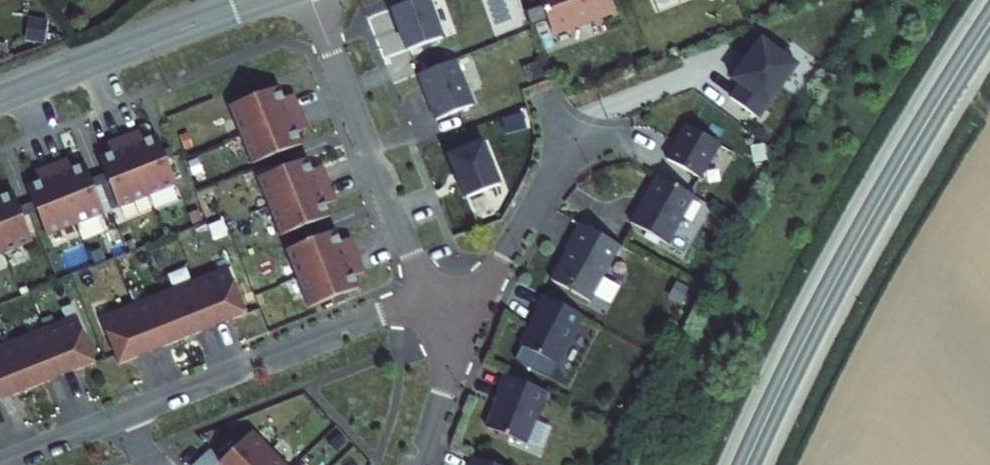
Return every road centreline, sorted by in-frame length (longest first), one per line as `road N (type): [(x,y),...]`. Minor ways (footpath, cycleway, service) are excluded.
road 1 (primary): [(746,464),(852,251),(989,23)]
road 2 (residential): [(2,464),(432,295)]
road 3 (residential): [(432,295),(311,0)]
road 4 (tertiary): [(0,98),(266,0)]
road 5 (residential): [(439,312),(492,278),(575,131)]
road 6 (residential): [(419,464),(449,364),(439,312)]

